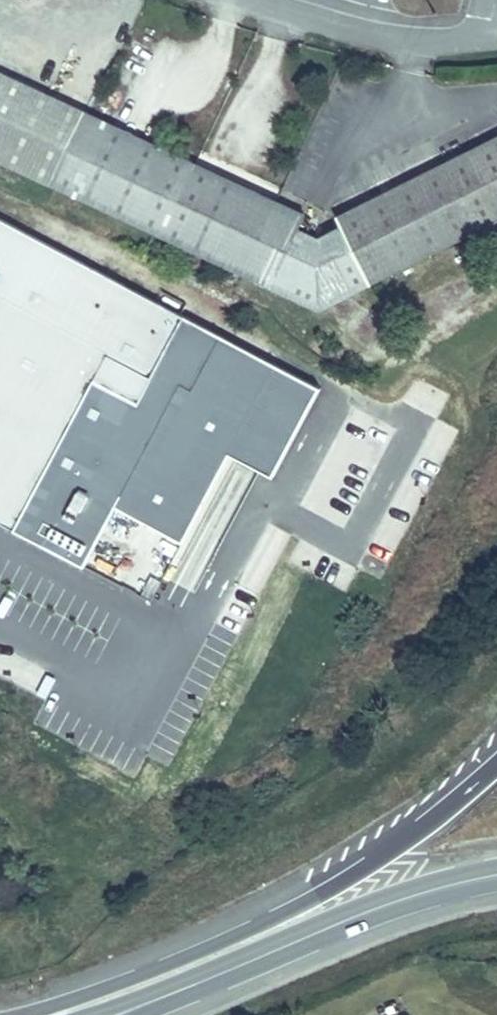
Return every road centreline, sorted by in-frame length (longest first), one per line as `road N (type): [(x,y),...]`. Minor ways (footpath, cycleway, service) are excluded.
road 1 (motorway): [(496,763),(367,865),(304,902),(122,980),(6,1014)]
road 2 (primary): [(496,865),(382,895),(94,1014)]
road 3 (primary): [(134,1014),(414,902),(496,883)]
road 4 (unclassified): [(496,34),(411,35),(270,0)]

